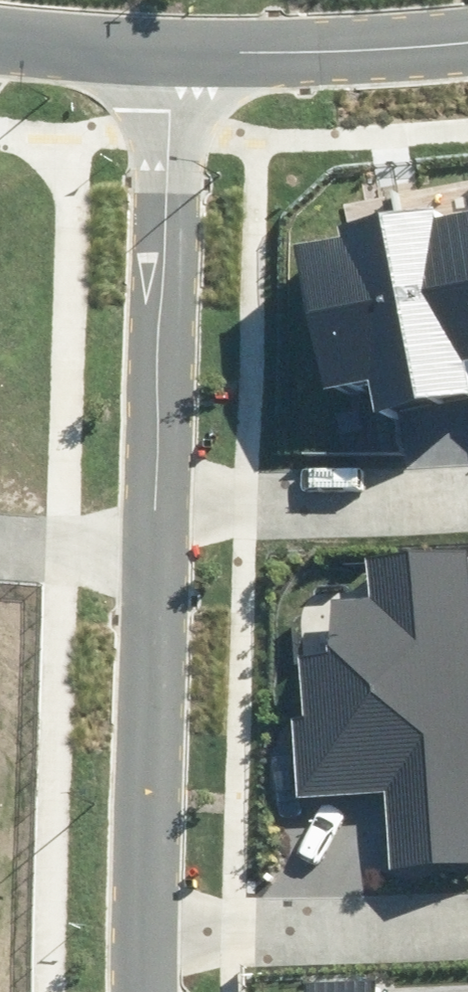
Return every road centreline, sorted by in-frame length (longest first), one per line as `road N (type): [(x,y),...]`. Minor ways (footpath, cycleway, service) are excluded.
road 1 (residential): [(159,520),(176,48)]
road 2 (residential): [(149,930),(159,520)]
road 3 (residential): [(149,930),(467,917)]
road 4 (residential): [(467,507),(159,520)]
road 5 (residential): [(467,29),(176,48)]
road 6 (residential): [(176,48),(0,27)]
road 7 (residential): [(0,536),(50,541),(159,520)]

